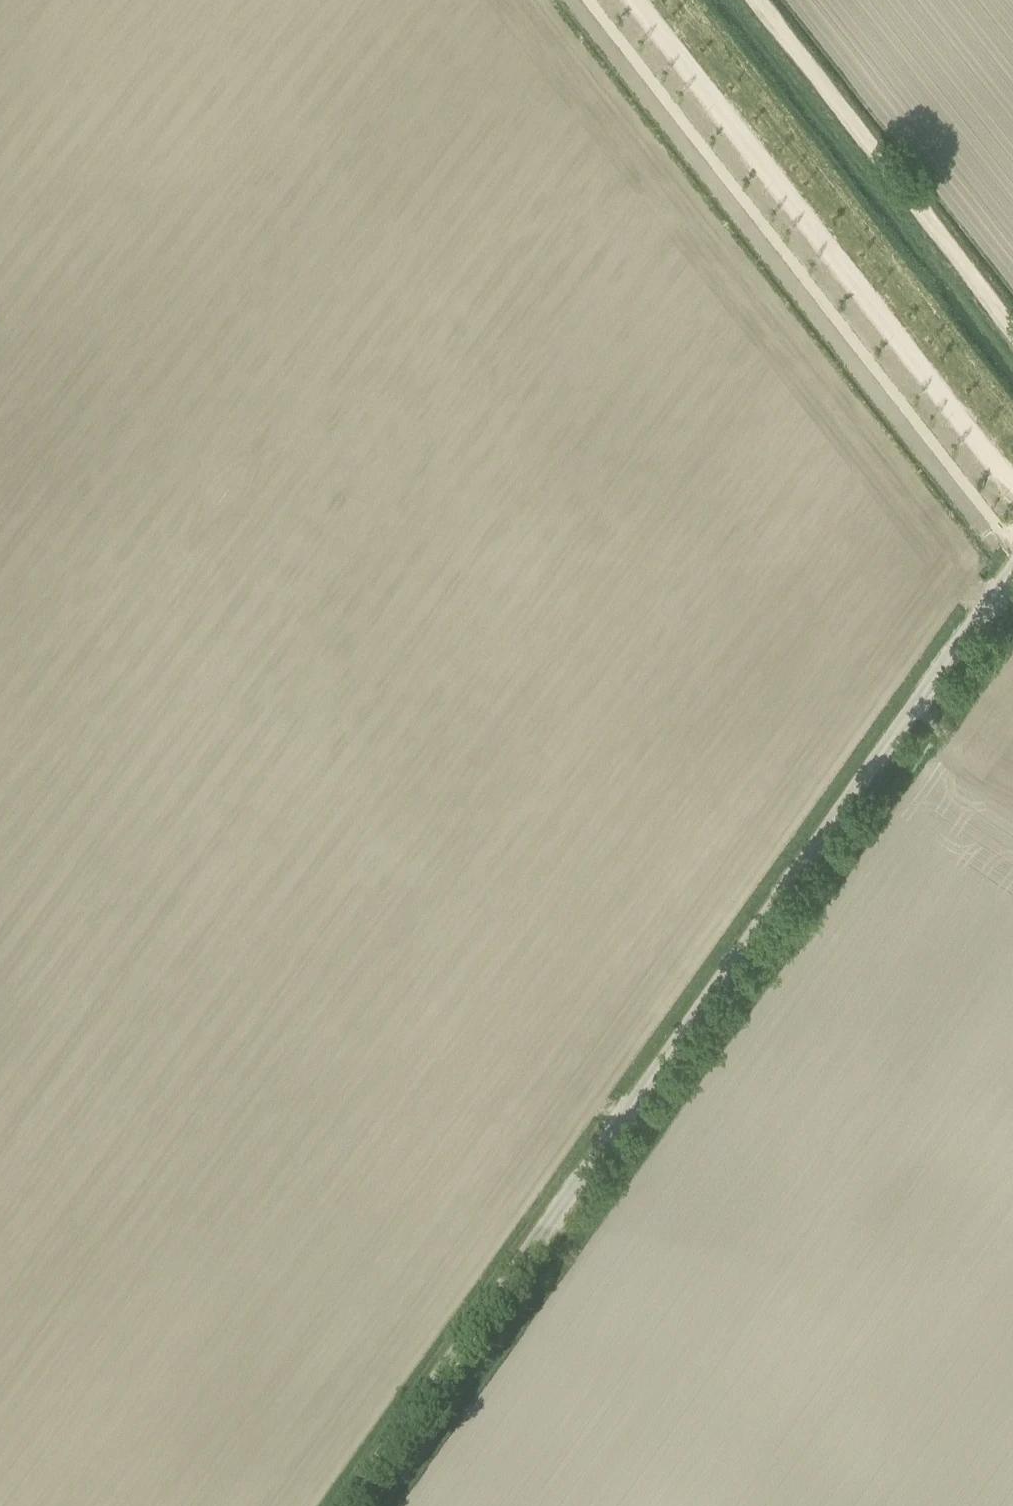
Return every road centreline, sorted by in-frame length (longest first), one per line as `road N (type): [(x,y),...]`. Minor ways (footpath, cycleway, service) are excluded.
road 1 (unclassified): [(349,1505),(1012,572)]
road 2 (track): [(750,0),(1012,330)]

